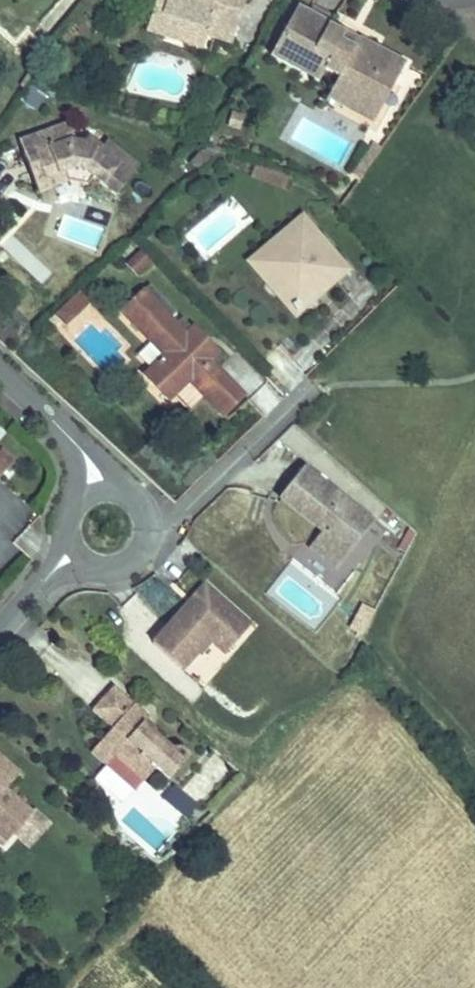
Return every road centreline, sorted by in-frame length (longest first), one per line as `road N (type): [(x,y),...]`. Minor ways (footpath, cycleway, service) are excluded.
road 1 (residential): [(300,390),(185,511),(144,521)]

